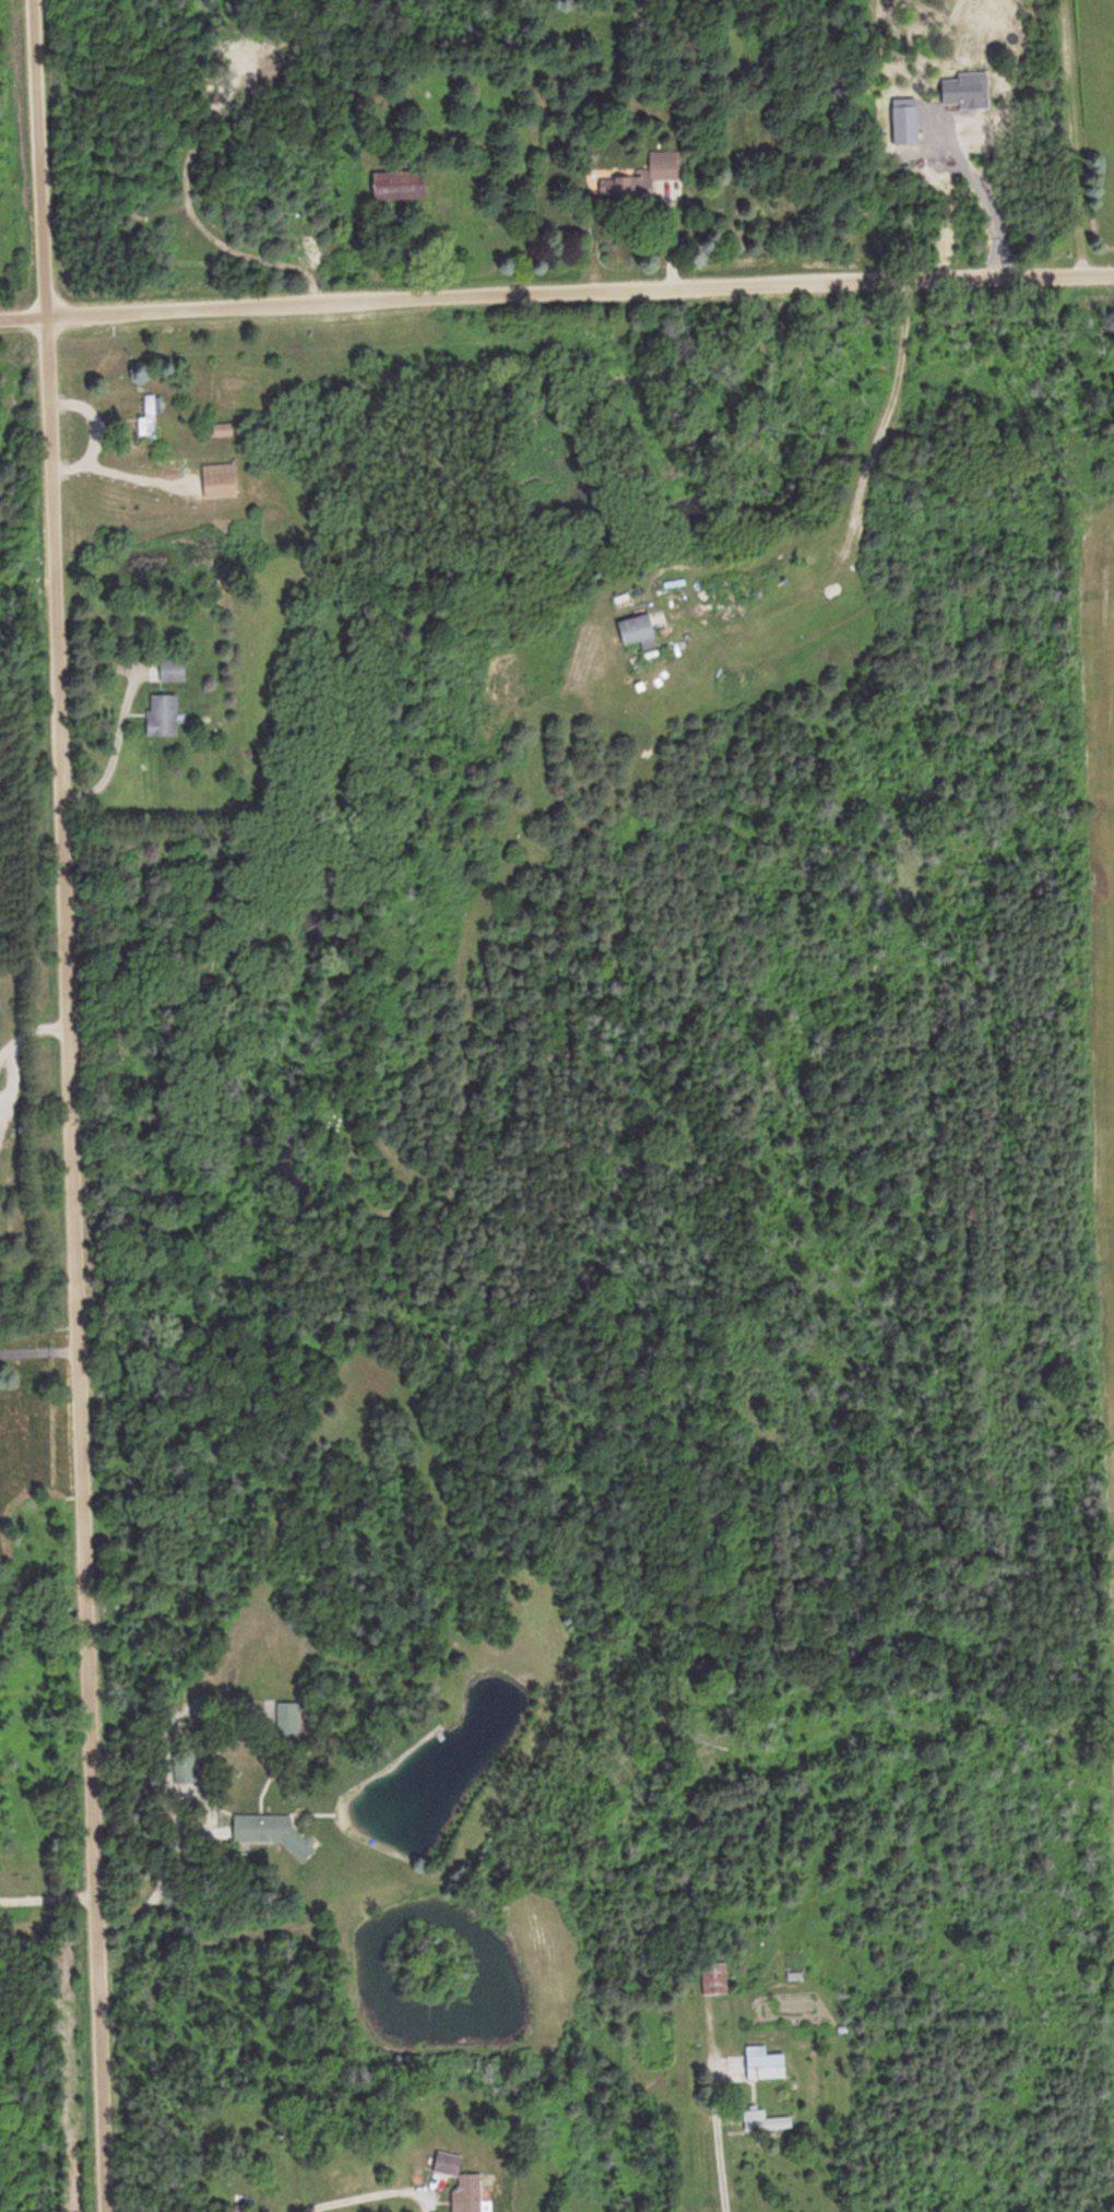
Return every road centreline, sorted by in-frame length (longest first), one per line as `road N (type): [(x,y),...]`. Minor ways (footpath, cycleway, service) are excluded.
road 1 (residential): [(102,2211),(73,1590),(28,0)]
road 2 (residential): [(0,316),(1113,270)]

